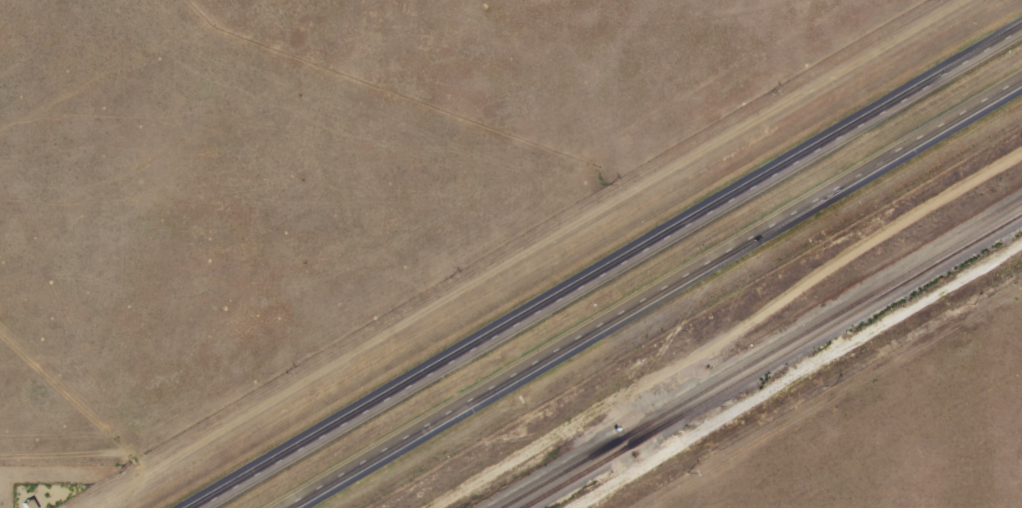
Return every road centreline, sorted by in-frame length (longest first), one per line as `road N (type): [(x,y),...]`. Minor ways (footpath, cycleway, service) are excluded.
road 1 (trunk): [(1021,36),(197,507)]
road 2 (trunk): [(291,507),(1021,88)]

